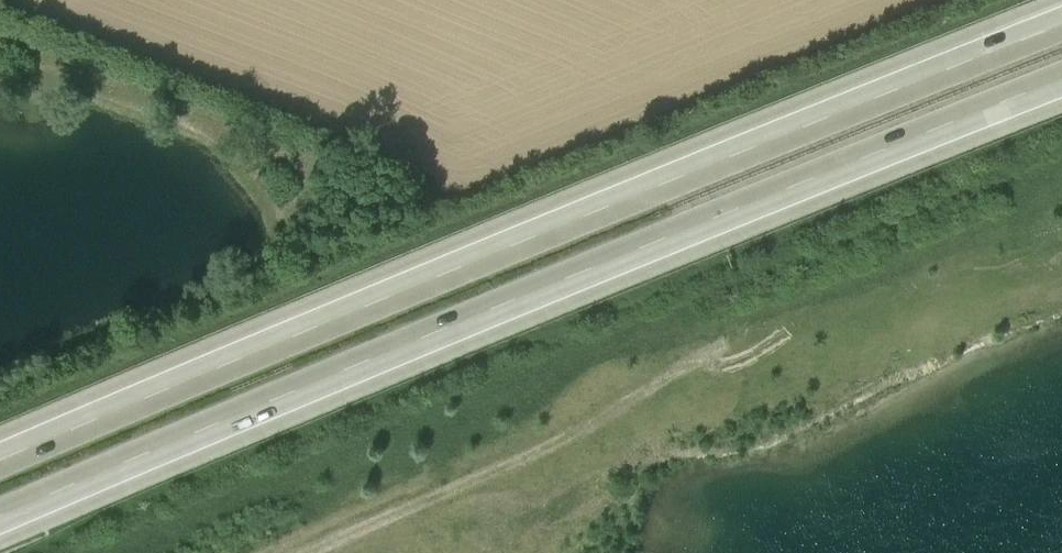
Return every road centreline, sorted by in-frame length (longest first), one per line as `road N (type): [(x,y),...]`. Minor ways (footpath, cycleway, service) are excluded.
road 1 (motorway): [(1061,25),(0,464)]
road 2 (motorway): [(0,518),(581,272),(1061,81)]

